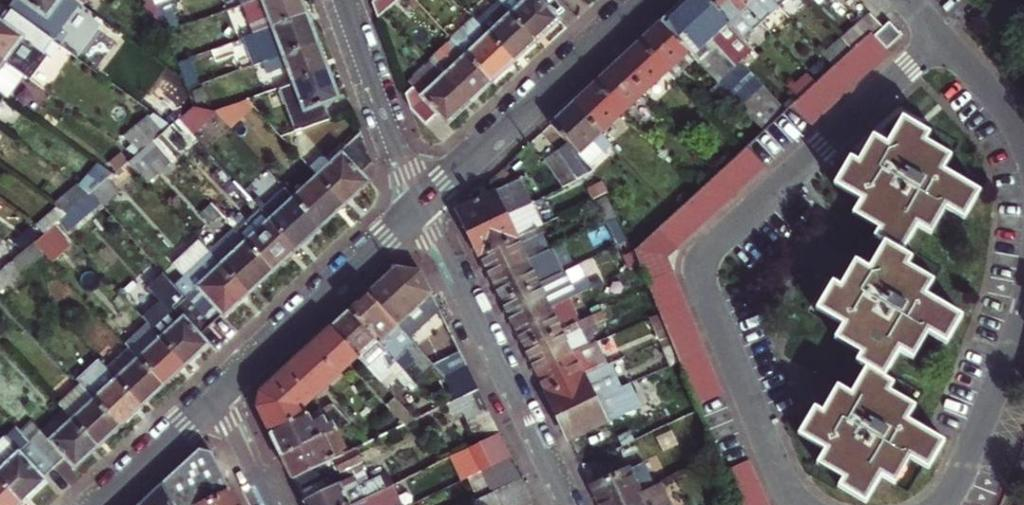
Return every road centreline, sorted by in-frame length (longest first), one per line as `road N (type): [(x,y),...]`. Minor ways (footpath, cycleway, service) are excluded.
road 1 (residential): [(941,35),(725,236),(711,262),(713,286),(800,504)]
road 2 (residential): [(573,504),(430,204)]
road 3 (residential): [(648,0),(430,204)]
road 4 (residential): [(430,204),(223,394)]
road 5 (residential): [(430,204),(344,0)]
road 6 (residential): [(944,504),(962,484),(1023,325)]
road 7 (residential): [(223,394),(105,504)]
road 8 (residential): [(223,394),(277,504)]

